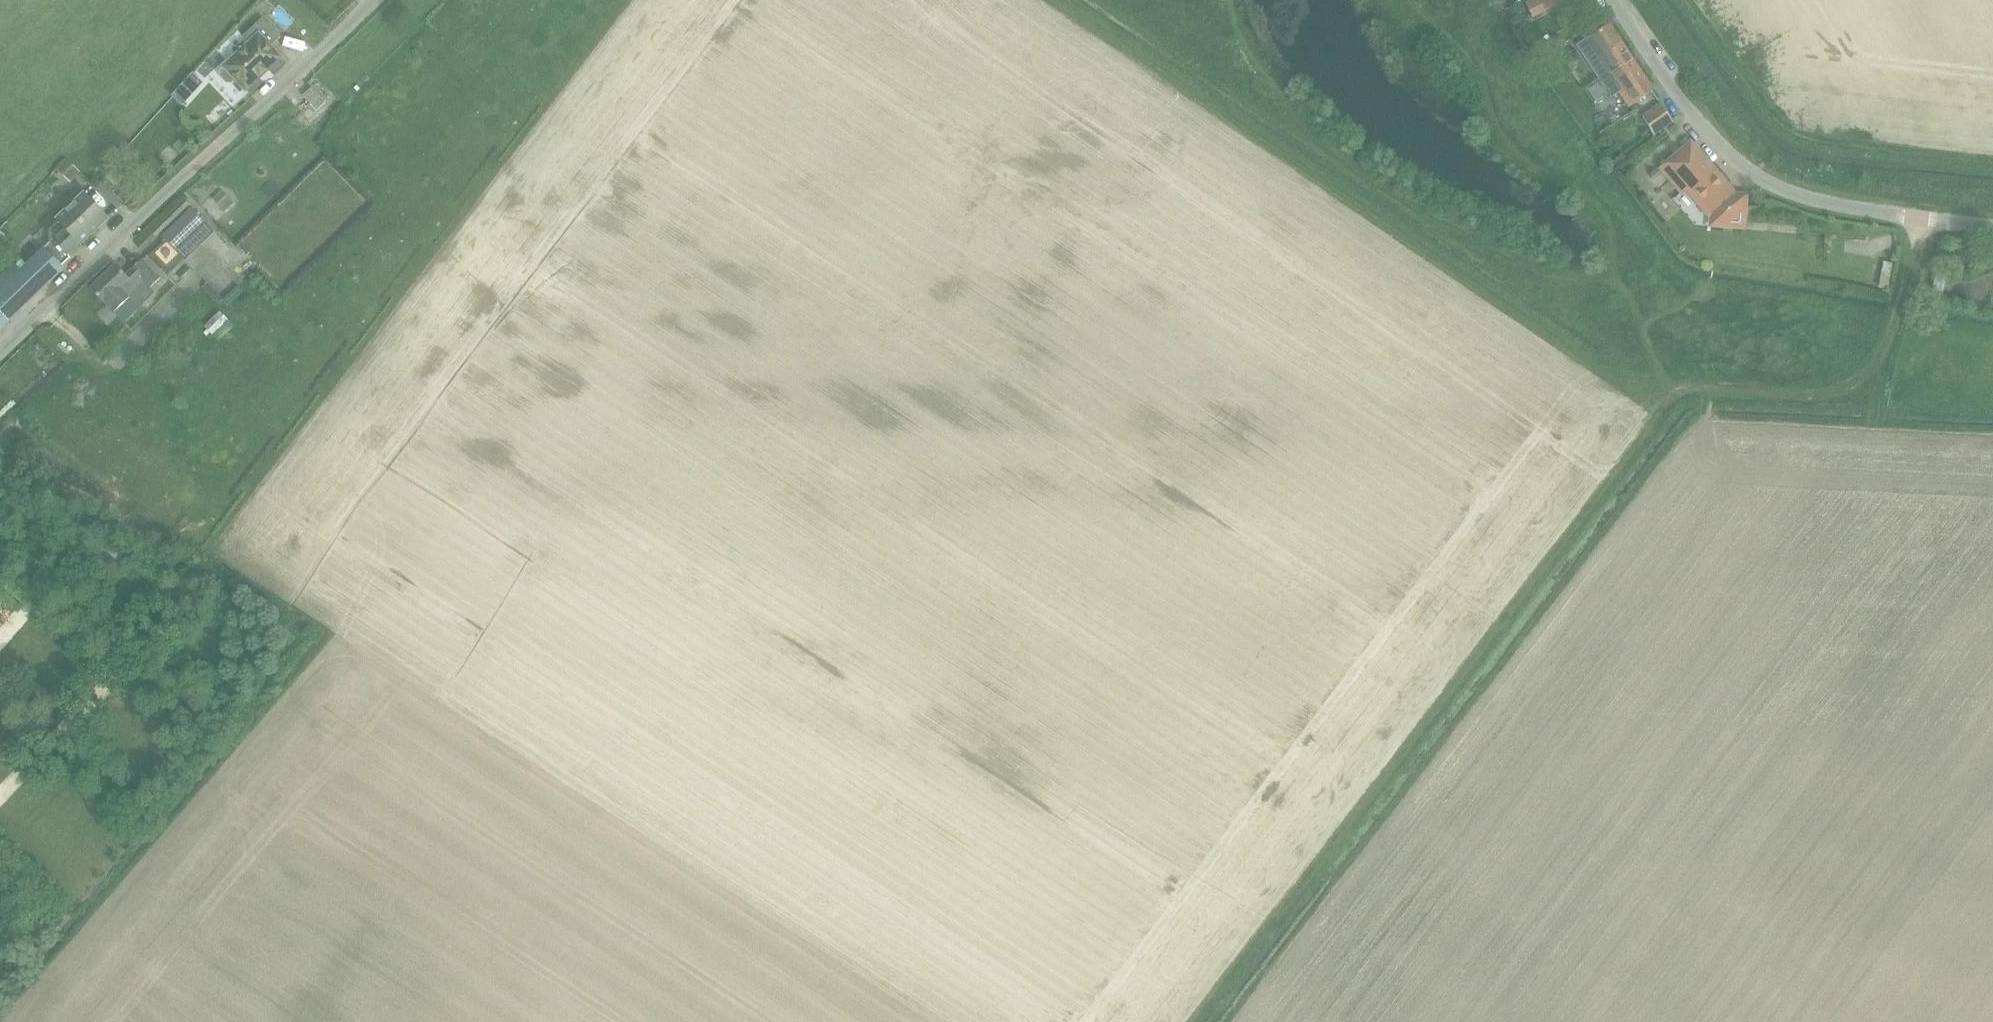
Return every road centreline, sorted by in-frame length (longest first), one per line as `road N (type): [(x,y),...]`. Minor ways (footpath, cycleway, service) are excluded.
road 1 (unclassified): [(0,353),(373,0)]
road 2 (unclassified): [(1992,235),(1804,205),(1745,173),(1704,131),(1611,0)]

